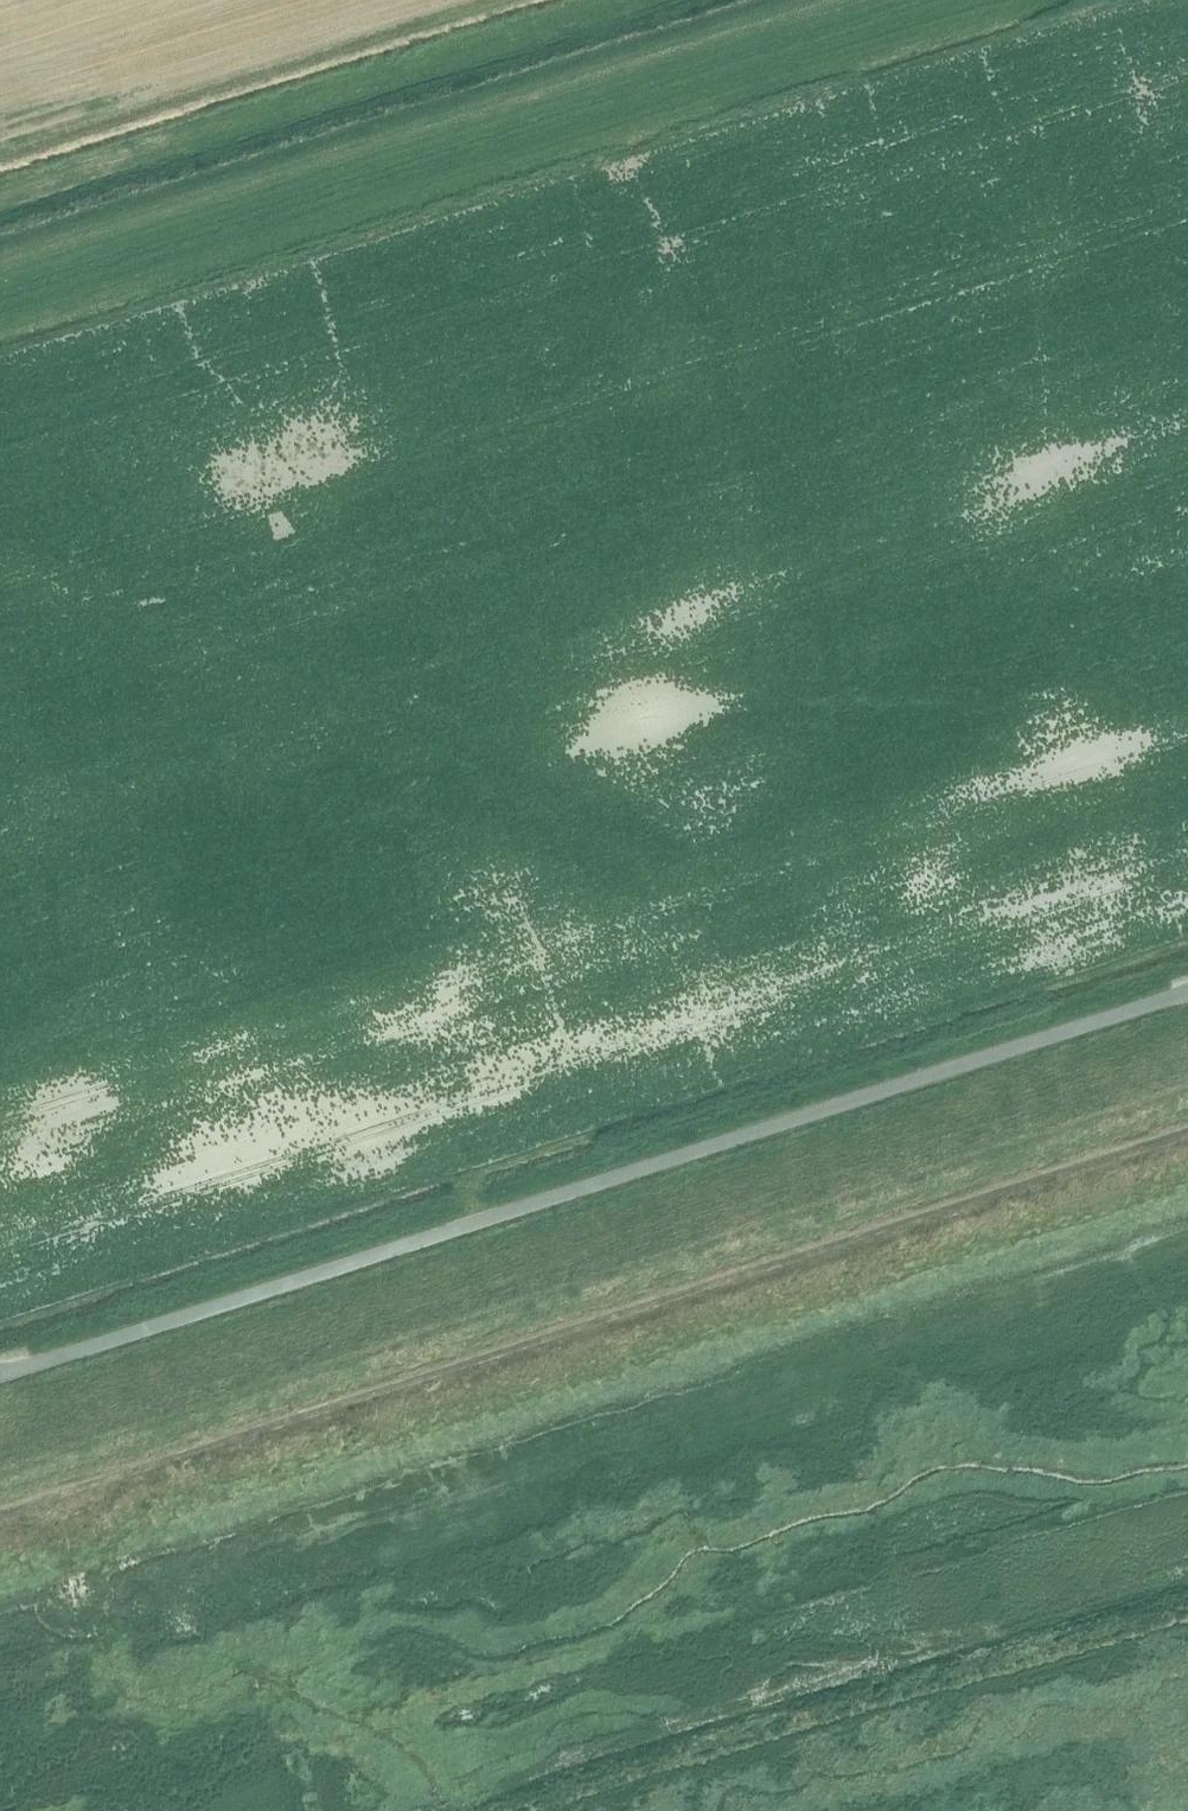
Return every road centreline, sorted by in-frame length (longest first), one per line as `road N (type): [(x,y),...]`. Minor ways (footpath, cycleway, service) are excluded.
road 1 (track): [(1187,1122),(0,1508)]
road 2 (unclassified): [(0,1370),(1187,989)]

